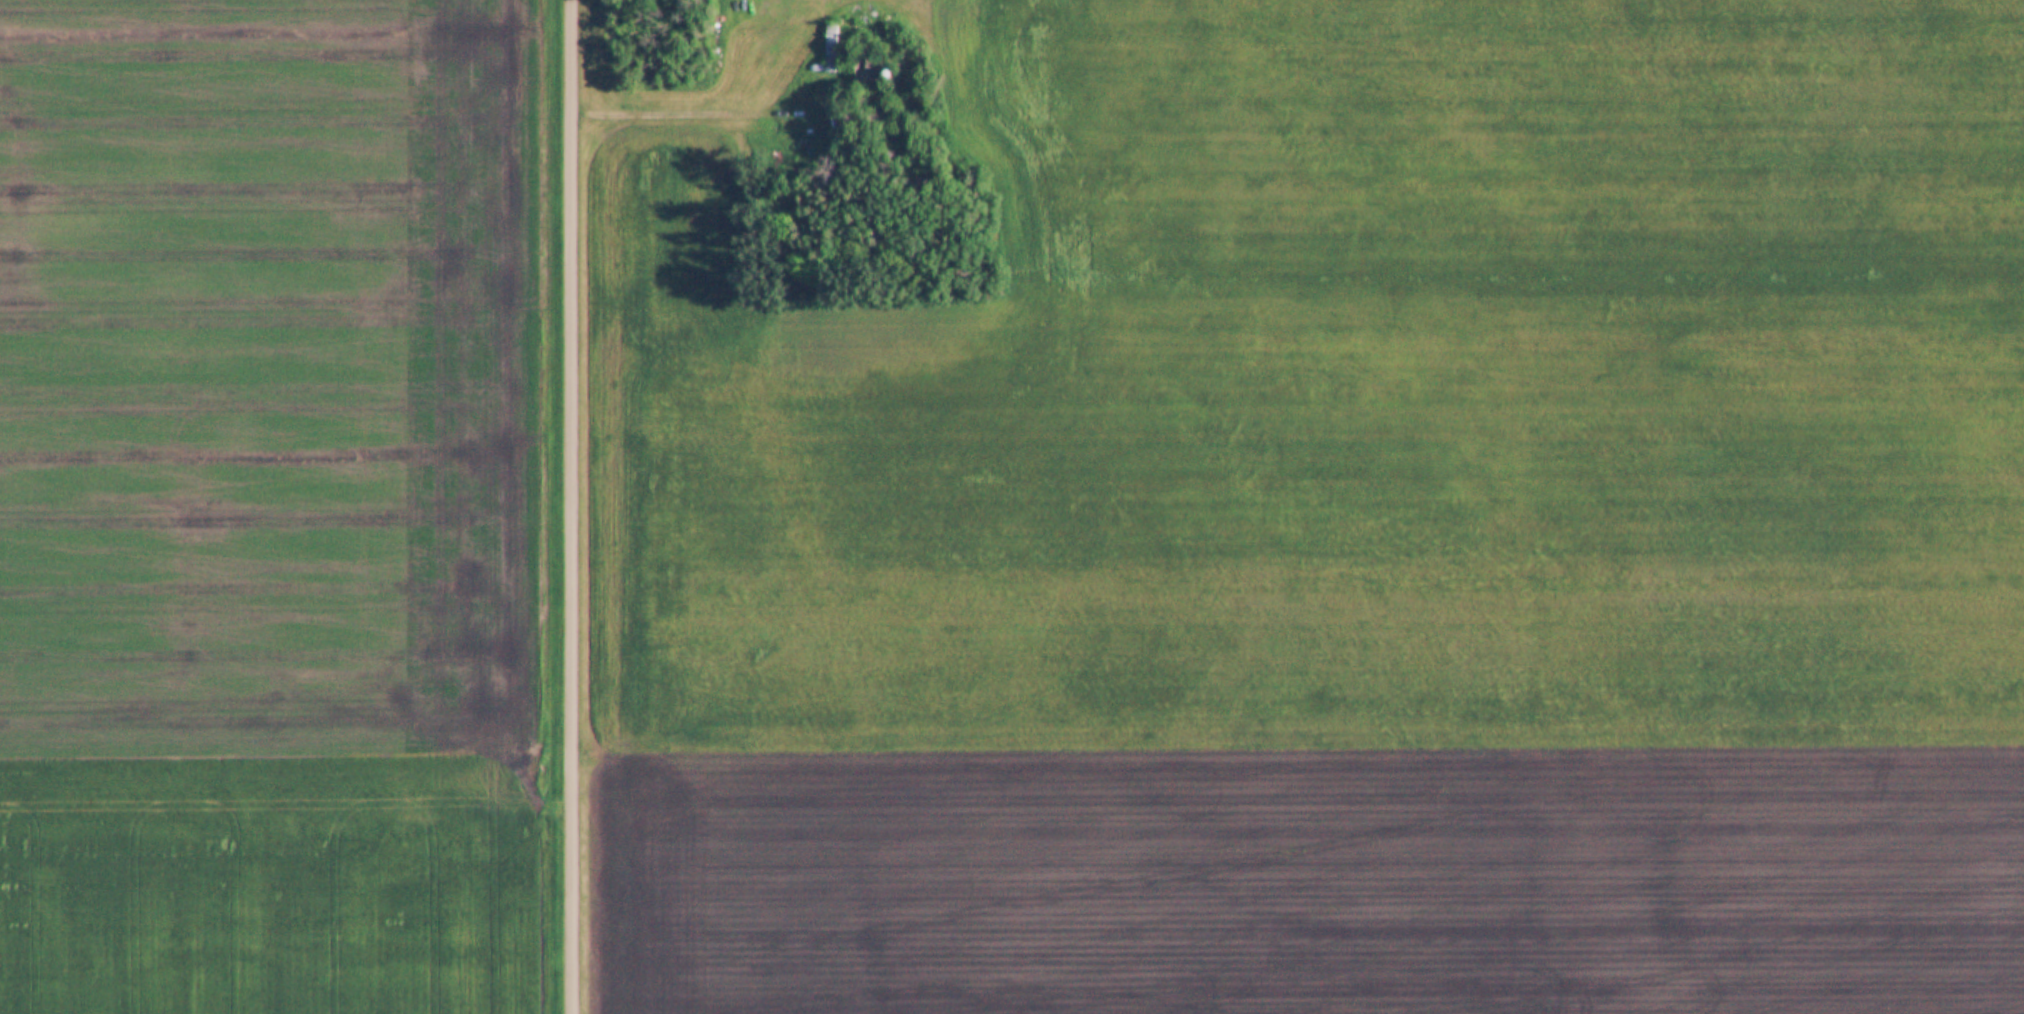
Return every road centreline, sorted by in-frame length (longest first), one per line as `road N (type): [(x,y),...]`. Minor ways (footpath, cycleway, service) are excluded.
road 1 (residential): [(573,1013),(571,0)]

